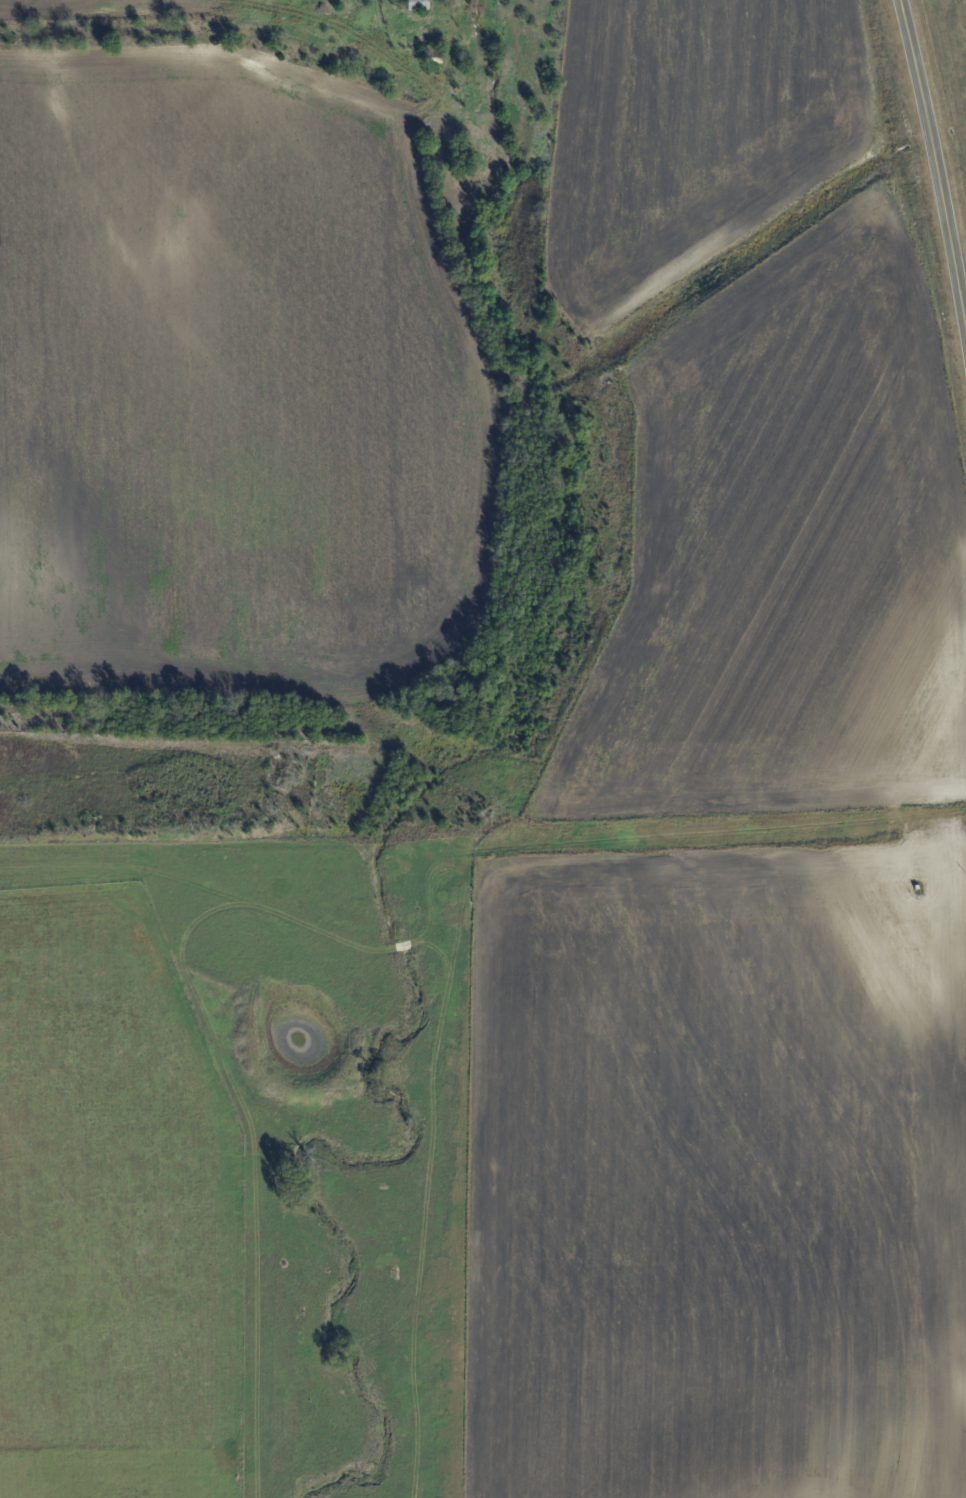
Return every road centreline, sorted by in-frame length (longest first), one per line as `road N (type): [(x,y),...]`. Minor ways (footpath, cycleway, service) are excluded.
road 1 (residential): [(965,334),(901,0)]

